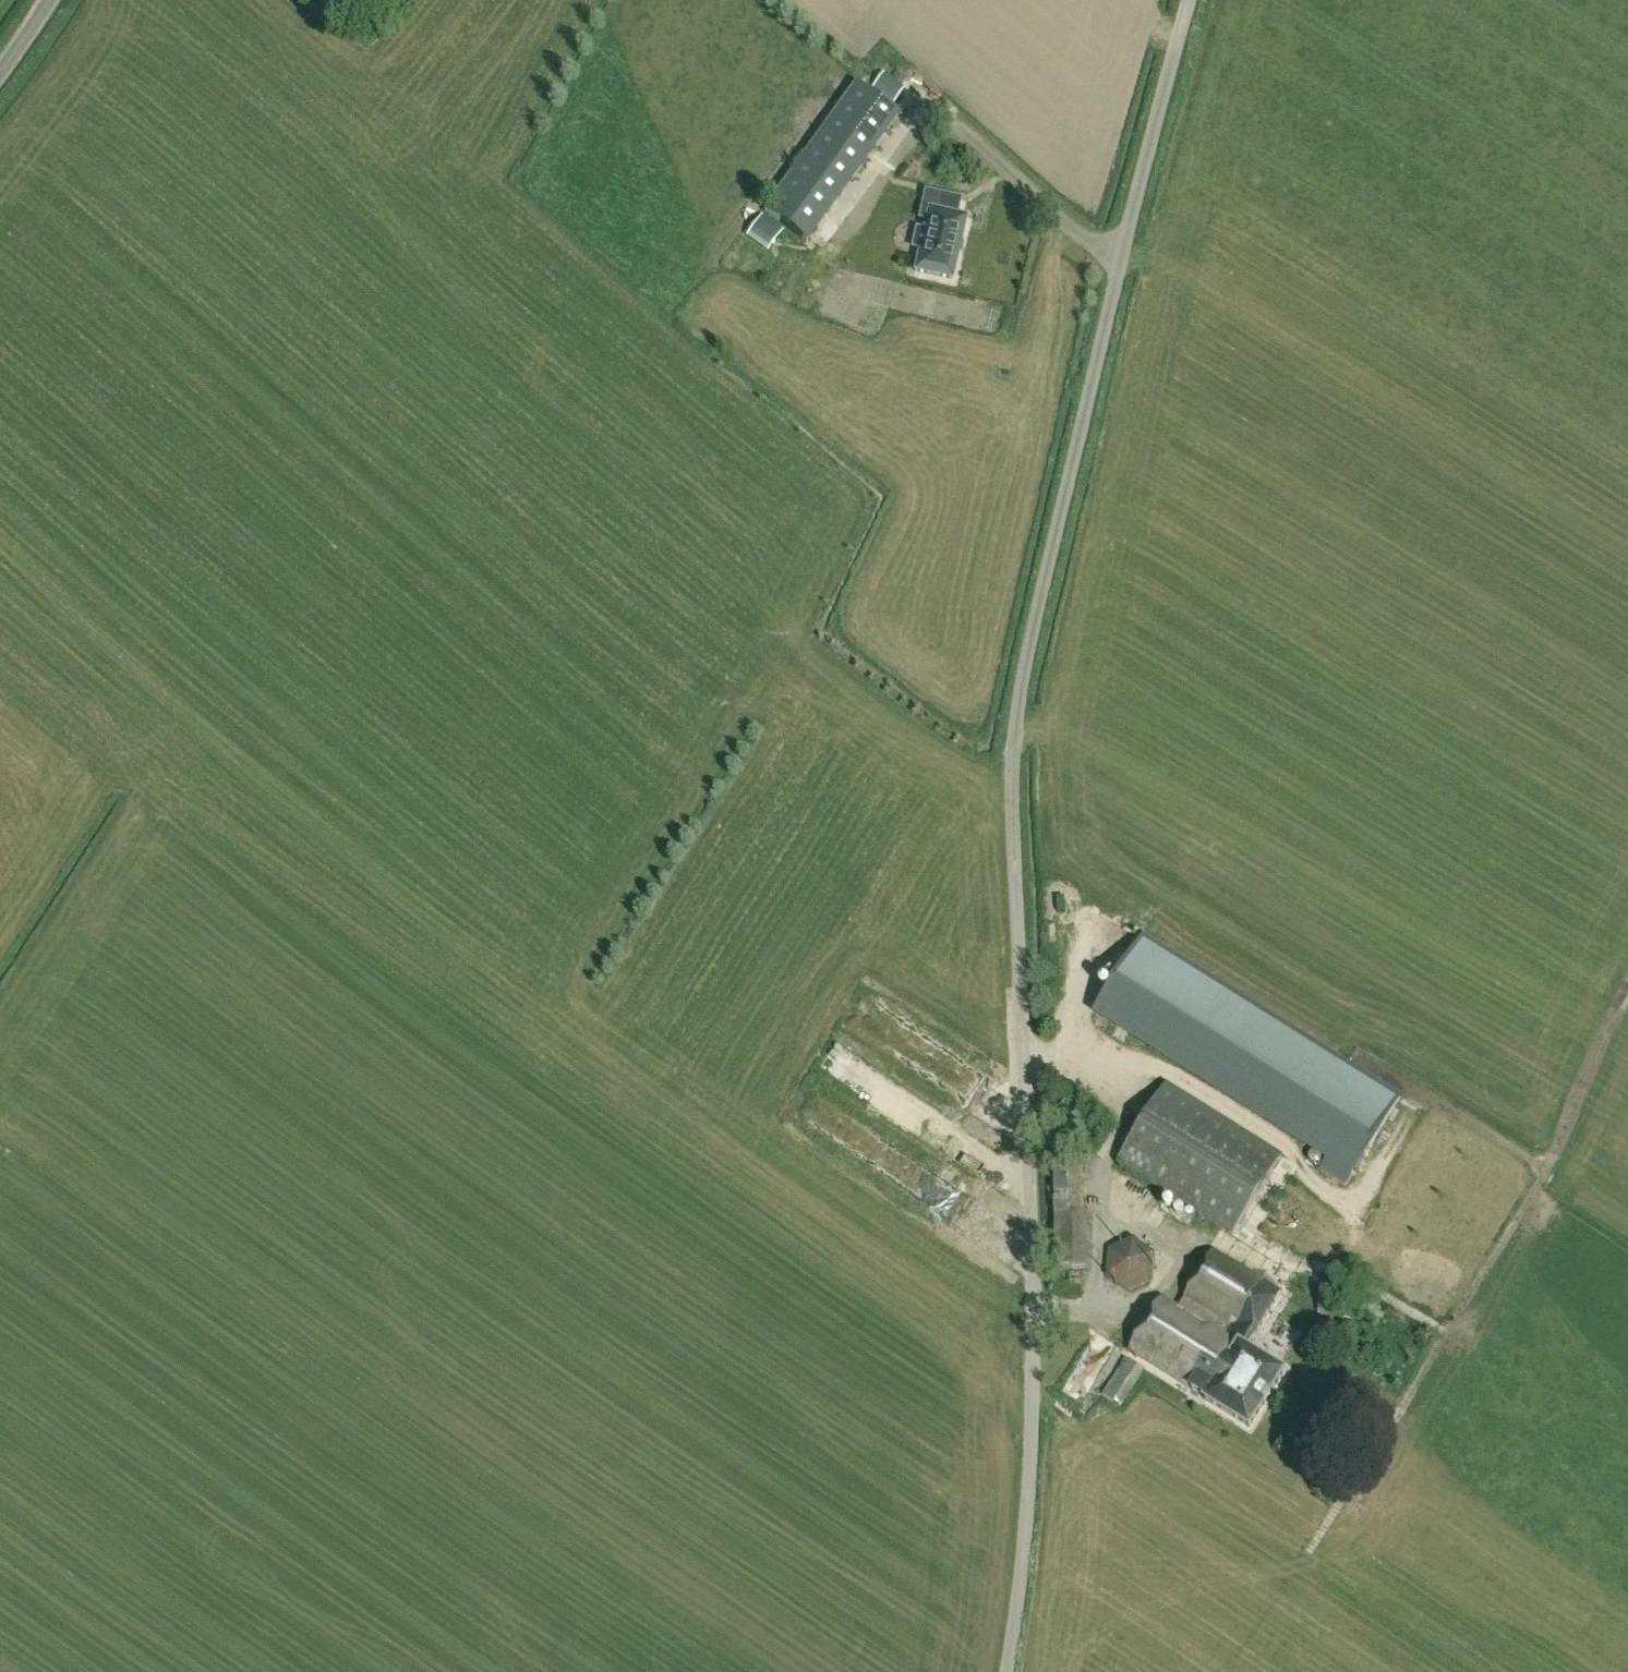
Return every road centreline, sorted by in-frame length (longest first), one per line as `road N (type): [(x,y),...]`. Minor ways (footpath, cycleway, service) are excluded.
road 1 (unclassified): [(1006,1671),(1025,1555),(1018,711),(1190,0)]

